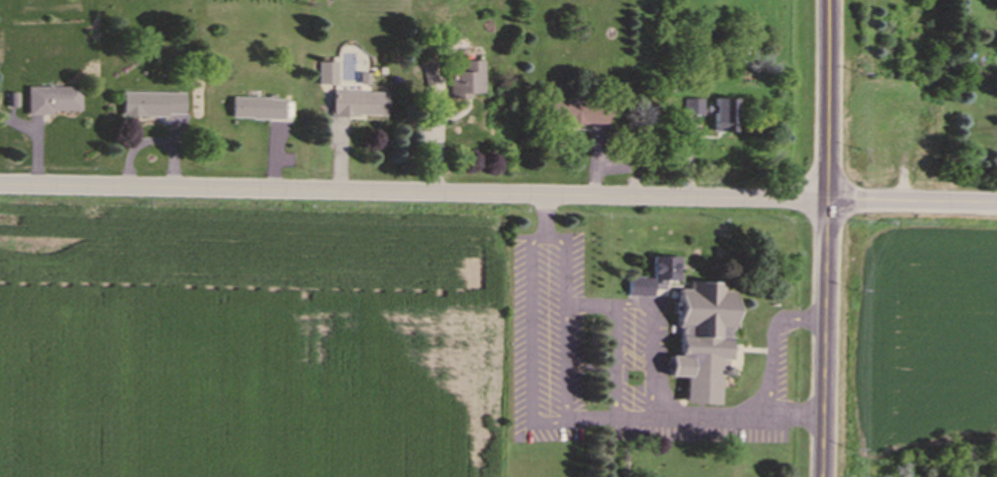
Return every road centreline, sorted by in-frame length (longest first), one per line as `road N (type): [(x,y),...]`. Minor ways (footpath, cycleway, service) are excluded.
road 1 (residential): [(826,208),(0,187)]
road 2 (secondary): [(821,476),(826,0)]
road 3 (tertiary): [(826,208),(996,211)]

